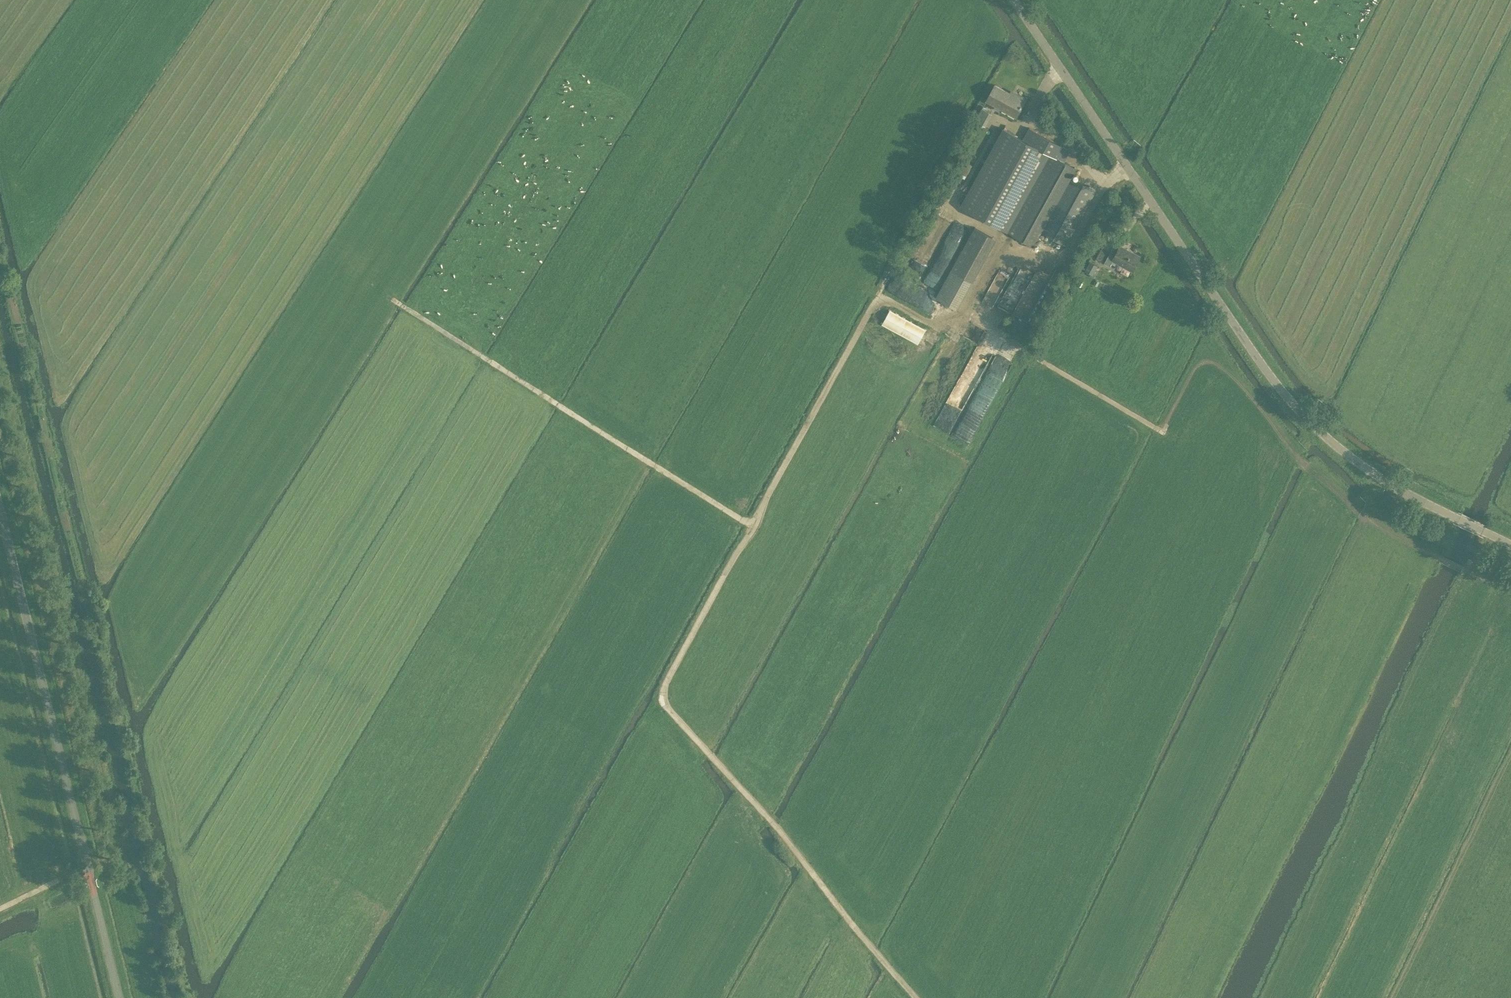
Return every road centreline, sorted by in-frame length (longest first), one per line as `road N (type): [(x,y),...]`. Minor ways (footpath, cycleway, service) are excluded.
road 1 (track): [(916,997),(747,799),(665,687),(876,296),(955,337),(1000,253),(1054,270),(1124,166)]
road 2 (unclassified): [(1510,544),(1392,484),(1320,433),(1280,388),(1012,0)]
road 3 (unclassified): [(120,997),(0,513)]
road 4 (track): [(749,532),(406,307)]

